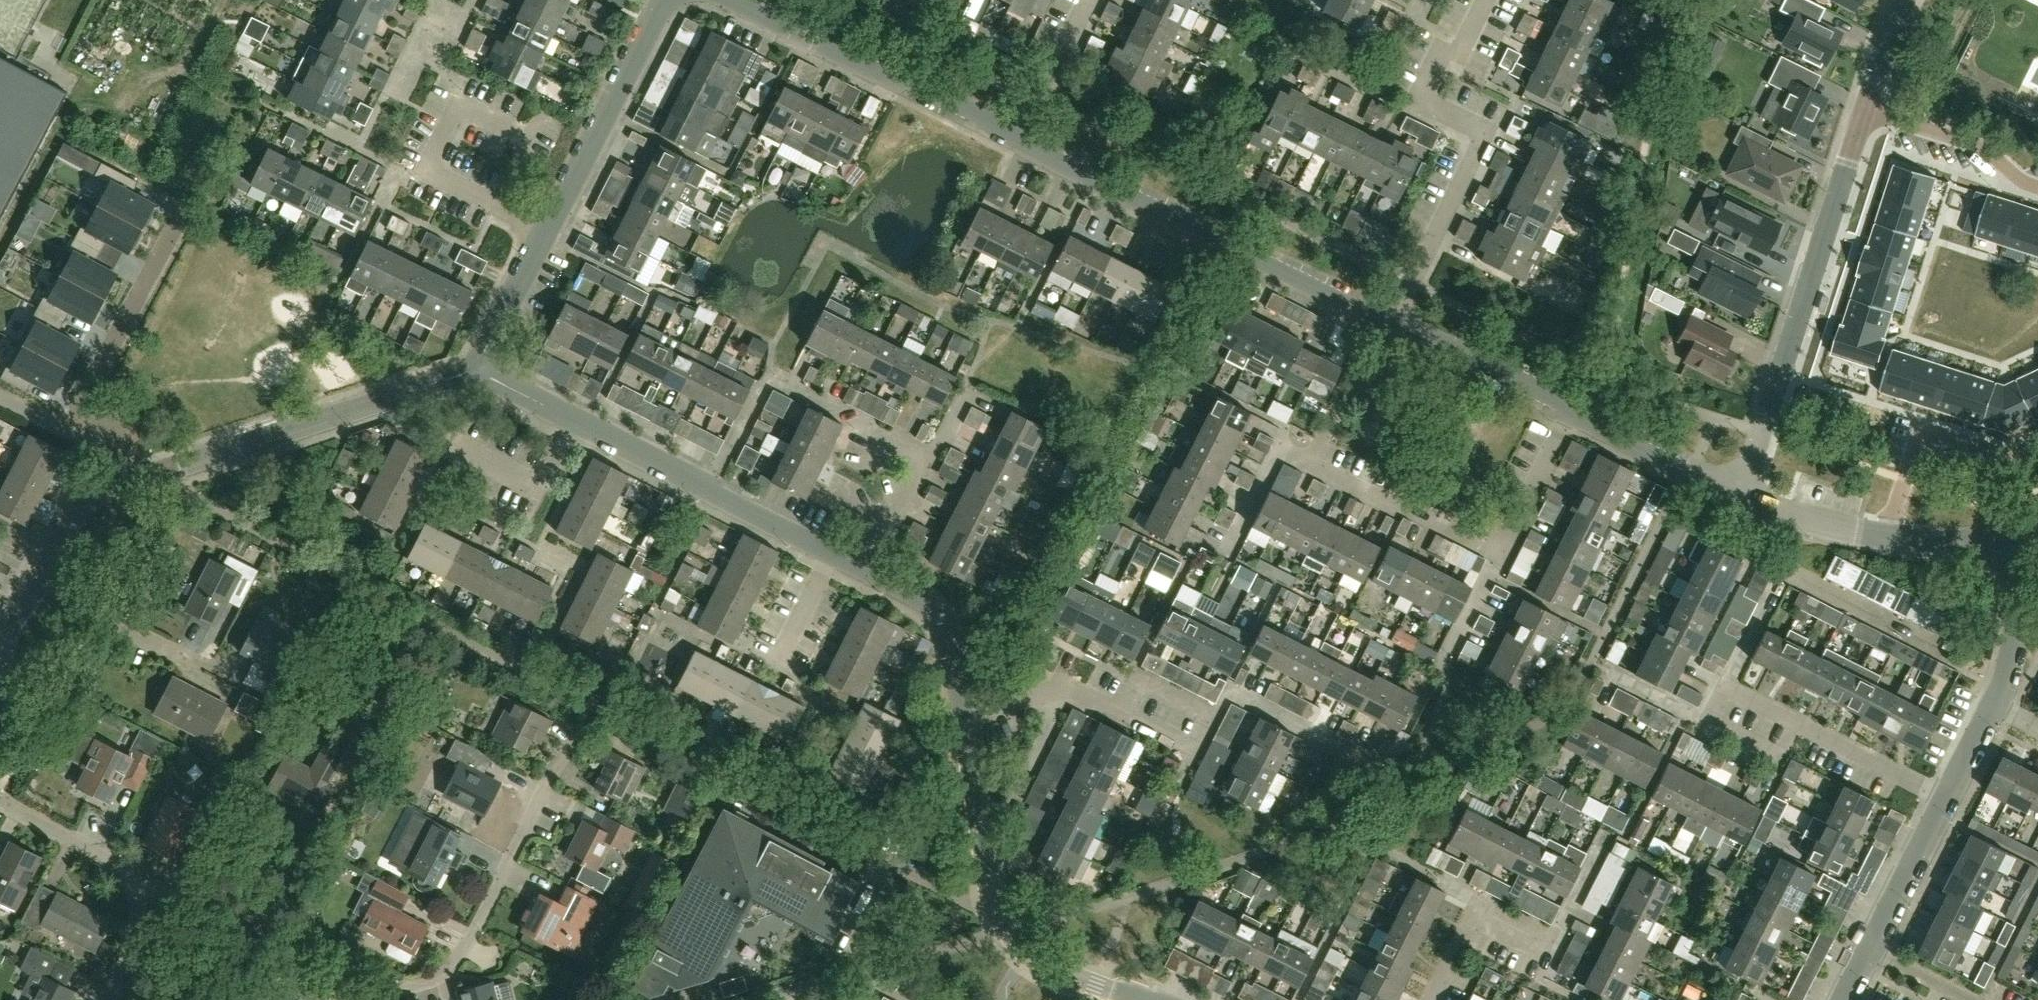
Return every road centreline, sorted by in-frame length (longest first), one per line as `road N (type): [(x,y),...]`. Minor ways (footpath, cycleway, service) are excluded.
road 1 (residential): [(996,912),(177,487),(167,470)]
road 2 (residential): [(138,895),(170,886),(288,944),(312,975),(359,999),(428,982),(462,954),(545,784),(584,734)]
road 3 (residential): [(1391,320),(1486,131),(1420,97),(1444,48),(1458,56),(1486,0)]
road 4 (tertiary): [(1391,320),(1020,138)]
road 5 (tertiary): [(1740,494),(1858,129)]
road 6 (tertiary): [(167,470),(479,367)]
road 7 (residential): [(188,202),(86,394),(93,418),(130,438),(146,477)]
road 8 (tertiary): [(1020,138),(740,0)]
road 9 (residential): [(832,554),(574,419)]
road 10 (residential): [(546,230),(426,170),(460,103),(530,138)]
road 11 (residential): [(1007,929),(753,999)]
road 12 (tertiary): [(546,230),(670,0)]
road 13 (residential): [(1893,538),(1918,435),(2002,463),(2037,446)]
road 14 (residential): [(1308,466),(1386,505),(1398,496),(1503,548)]
road 15 (residential): [(964,721),(952,642),(940,616),(854,566)]
road 16 (residential): [(1384,768),(1229,691),(1215,717)]
road 17 (residential): [(996,912),(964,721)]
road 18 (residential): [(1795,722),(1727,687),(1710,721),(1779,755)]
road 19 (tertiary): [(1571,411),(1401,325)]
road 20 (residential): [(1431,999),(1478,909),(1555,949)]
road 21 (tertiary): [(1740,494),(1571,411)]
road 22 (residential): [(2037,186),(1858,129)]
road 23 (residential): [(929,458),(769,378)]
road 24 (residential): [(574,419),(540,485),(448,439)]
road 25 (residential): [(1948,800),(1795,722)]
road 26 (residential): [(1401,325),(1380,368),(1332,419),(1308,466)]
road 27 (residential): [(138,895),(101,852),(0,800)]
road 28 (residential): [(40,582),(190,661)]
road 29 (residential): [(1871,949),(1948,800)]
road 30 (residential): [(1994,705),(2018,622),(2015,542)]
road 31 (tertiary): [(1893,538),(1805,521),(1740,494)]
road 32 (tertiary): [(40,582),(77,512),(102,492),(146,477)]
road 33 (residential): [(1141,999),(1054,969),(1007,929)]
road 34 (residential): [(1020,138),(1087,0)]
road 35 (residential): [(1503,548),(1571,411)]
road 36 (tertiary): [(479,367),(546,230)]
road 37 (residential): [(1230,547),(1277,450),(1308,466)]
road 38 (tertiary): [(1858,129),(1905,0)]
road 39 (residential): [(854,566),(876,521),(909,500),(929,458)]
road 40 (residential): [(1215,717),(1199,752),(1113,708)]
road 41 (residential): [(1215,717),(1131,674),(1113,708)]
road 42 (residential): [(832,554),(774,667)]
road 43 (residential): [(1065,691),(1010,805)]
road 44 (tertiary): [(2015,542),(1893,538)]

